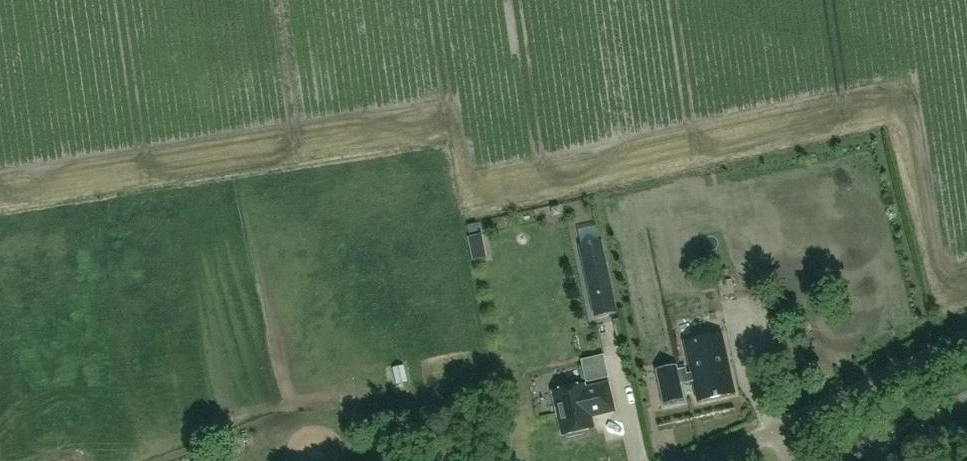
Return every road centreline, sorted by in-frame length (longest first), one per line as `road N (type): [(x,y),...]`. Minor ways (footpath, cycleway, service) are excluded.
road 1 (tertiary): [(854,460),(966,407)]

